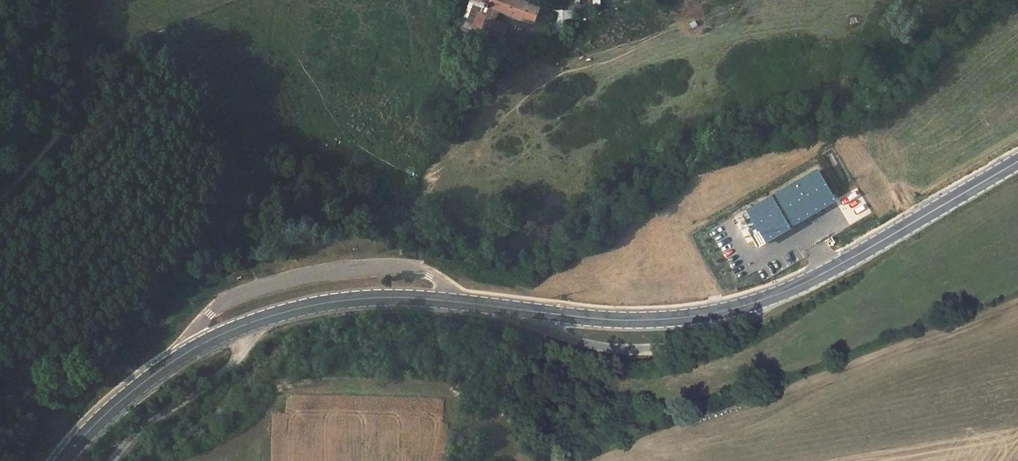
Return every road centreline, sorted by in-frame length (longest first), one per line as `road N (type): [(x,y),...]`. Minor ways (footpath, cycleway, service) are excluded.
road 1 (secondary): [(258,320),(315,305),(405,297),(627,320),(716,313),(817,277),(1017,161)]
road 2 (secondary): [(63,460),(152,375),(258,320)]
road 3 (track): [(76,0),(85,65),(78,104),(0,199)]
road 4 (residential): [(111,460),(134,433),(232,366),(258,320)]

